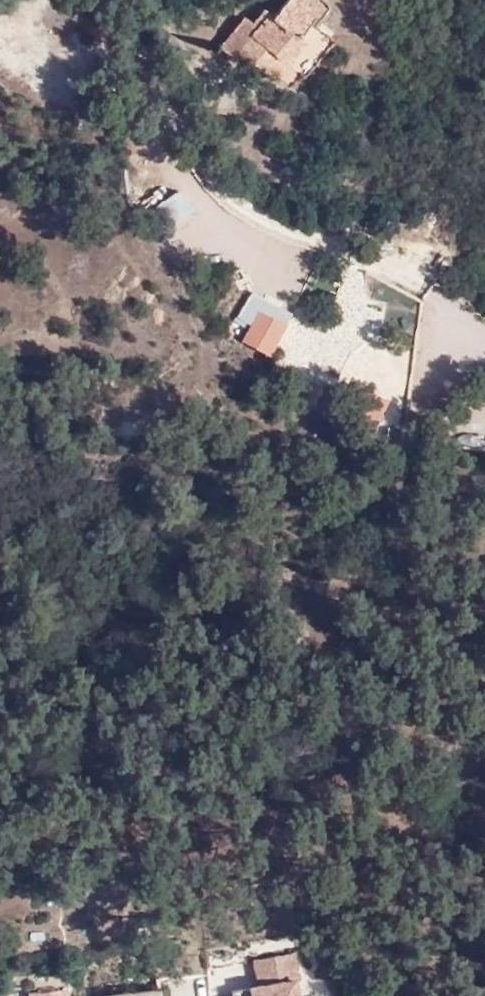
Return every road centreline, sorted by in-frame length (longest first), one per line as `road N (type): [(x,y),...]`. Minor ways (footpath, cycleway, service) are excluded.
road 1 (residential): [(128,0),(189,121),(241,200),(350,247)]

